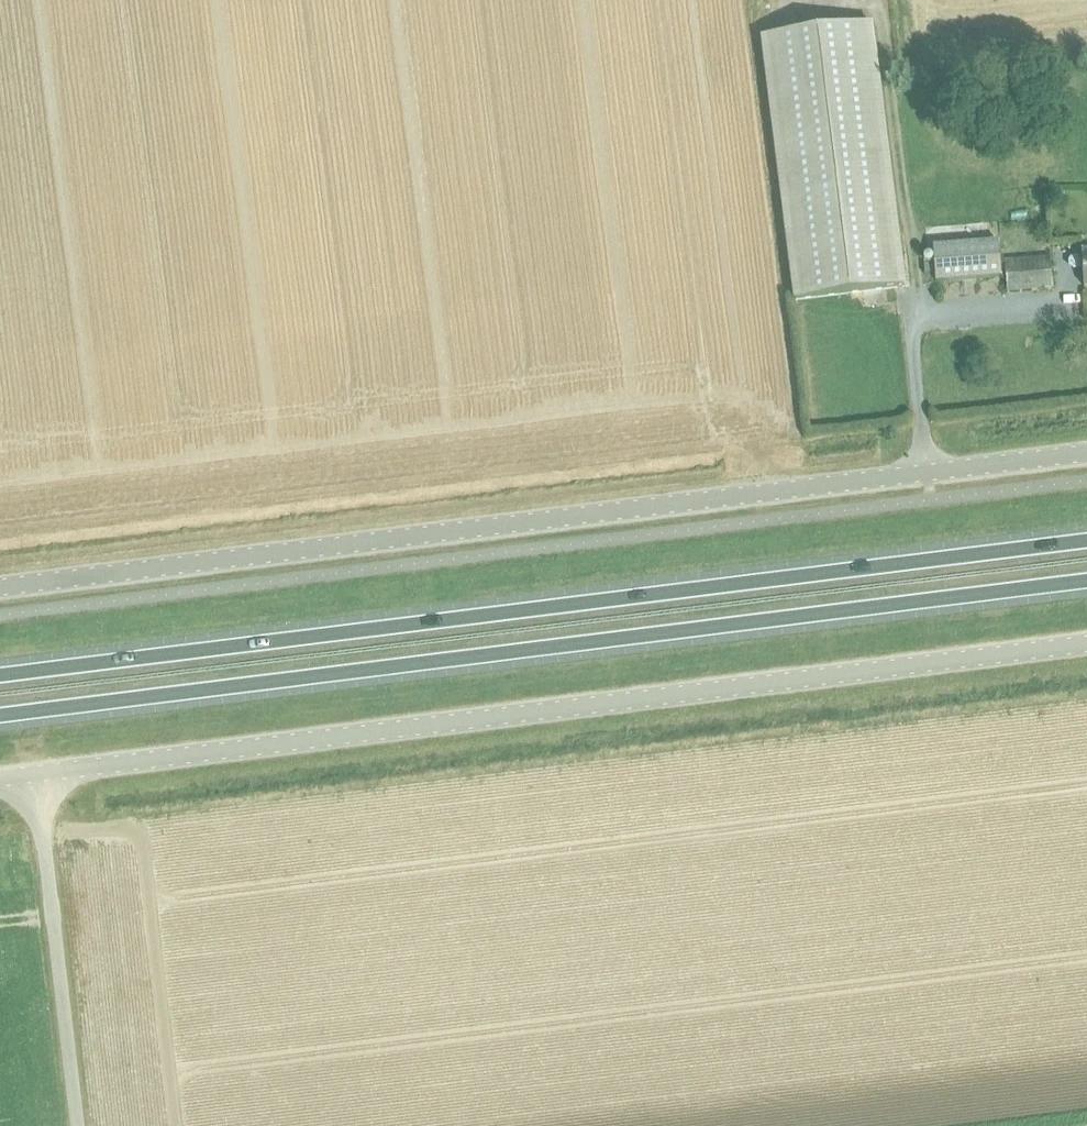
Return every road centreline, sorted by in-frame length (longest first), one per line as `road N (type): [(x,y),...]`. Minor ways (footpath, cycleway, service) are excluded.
road 1 (trunk): [(1086,539),(0,674)]
road 2 (unclassified): [(0,778),(1086,644)]
road 3 (trunk): [(0,713),(1086,580)]
road 4 (unclassified): [(0,581),(1086,454)]

